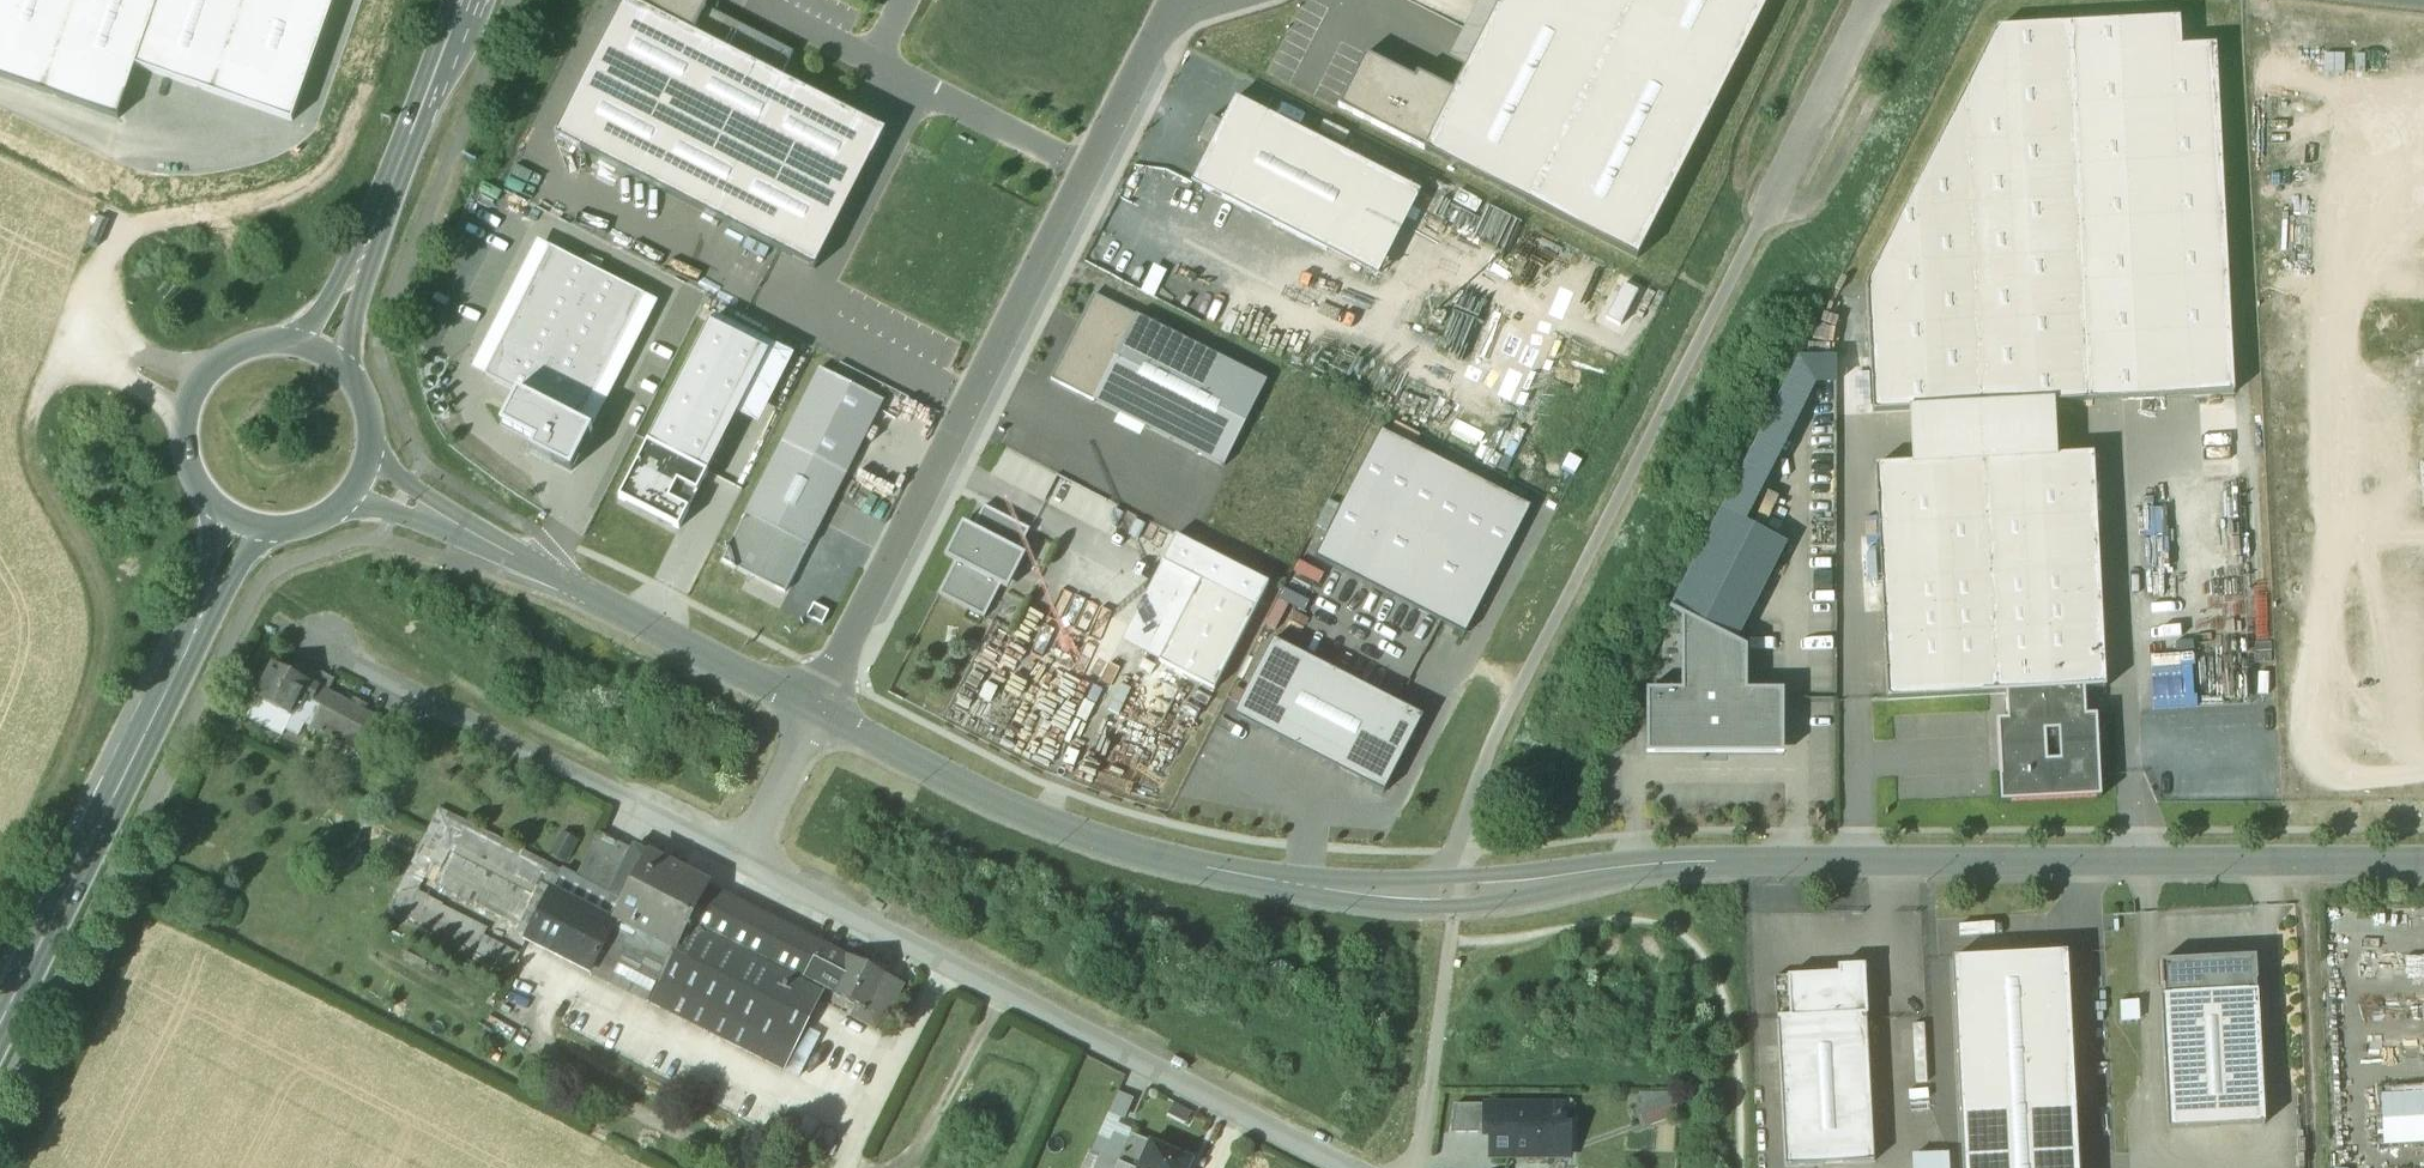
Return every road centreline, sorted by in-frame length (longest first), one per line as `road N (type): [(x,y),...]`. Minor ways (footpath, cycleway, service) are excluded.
road 1 (unclassified): [(821,718),(1040,823),(1165,861),(1299,888),(1454,901),(1659,877),(2423,877)]
road 2 (track): [(1454,901),(1465,798),(1495,729),(1880,0)]
road 3 (residential): [(1188,0),(821,718)]
road 4 (residential): [(744,870),(1323,1167)]
road 5 (track): [(119,362),(62,348),(105,248),(271,211),(312,187),(334,165),(396,0)]
road 6 (track): [(0,887),(89,676),(98,638),(94,602),(20,458),(36,390),(62,348)]
road 7 (residential): [(744,870),(273,633)]
road 8 (primary): [(0,1021),(200,630)]
road 9 (unclassified): [(444,516),(574,598),(821,718)]
road 10 (track): [(1771,215),(1788,220),(1815,208),(1940,0)]
road 11 (track): [(551,991),(539,1021),(539,1062),(561,1082),(724,1167)]
road 12 (primary): [(377,230),(462,0)]
road 13 (unclassified): [(210,380),(141,356),(119,362),(127,383),(193,412)]
road 14 (track): [(911,1167),(999,1000)]
road 15 (residential): [(821,718),(744,870)]
road 16 (primary): [(334,368),(377,230)]
road 17 (primary): [(377,230),(302,352)]
road 18 (primary): [(200,630),(266,526)]
road 19 (primary): [(228,511),(200,630)]

